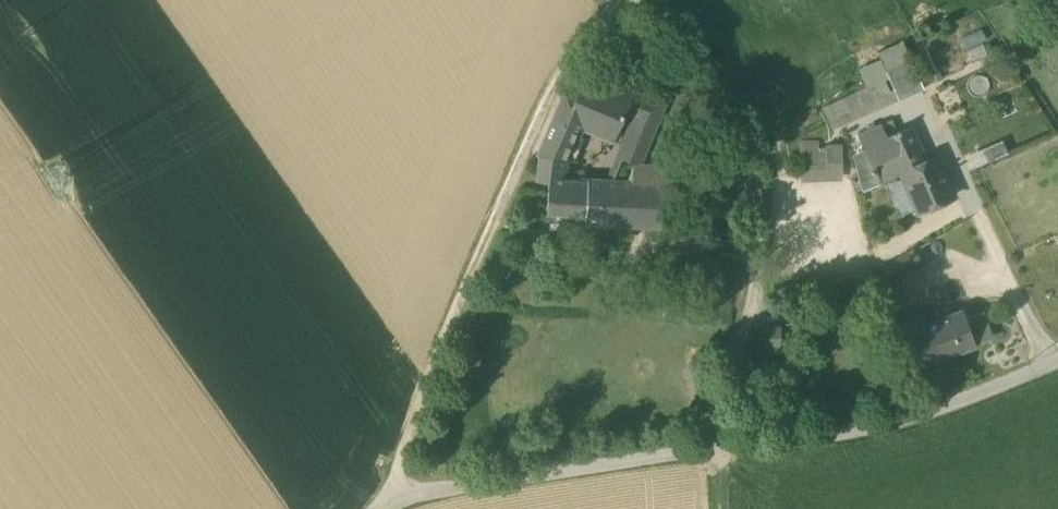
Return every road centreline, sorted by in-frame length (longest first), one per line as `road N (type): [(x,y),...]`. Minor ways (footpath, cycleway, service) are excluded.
road 1 (unclassified): [(1057,365),(909,421),(389,499)]
road 2 (unclassified): [(389,499),(427,360),(545,99),(613,0)]
road 3 (track): [(755,160),(755,285),(717,423),(720,508)]

